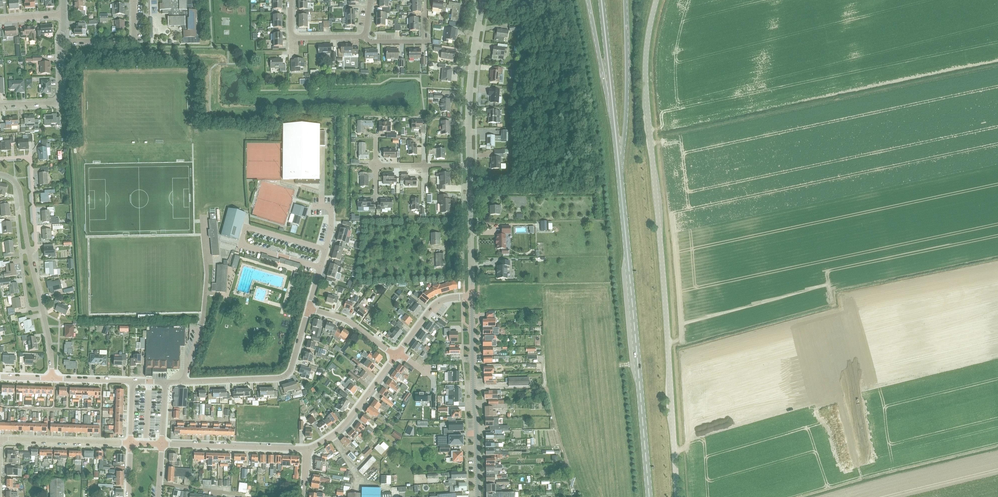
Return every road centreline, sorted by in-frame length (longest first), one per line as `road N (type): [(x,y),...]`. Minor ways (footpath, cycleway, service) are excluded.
road 1 (tertiary): [(677,496),(647,103),(658,0)]
road 2 (secondary): [(619,169),(649,496)]
road 3 (track): [(487,13),(535,15),(568,65),(583,152),(576,167),(477,187)]
road 4 (tertiary): [(478,496),(471,295)]
road 5 (residential): [(184,382),(284,376),(309,309)]
road 6 (secondary): [(619,169),(627,0)]
road 7 (residential): [(184,382),(207,279),(205,217)]
road 8 (tertiary): [(470,166),(483,0)]
road 9 (residential): [(308,450),(163,444)]
road 10 (track): [(546,37),(532,90),(539,177)]
road 11 (residential): [(0,439),(131,443)]
road 12 (residential): [(308,450),(342,428),(395,356)]
road 13 (residential): [(29,251),(37,246),(31,157),(0,159)]
road 14 (tertiary): [(471,295),(470,166)]
road 15 (residential): [(309,309),(332,212),(311,207)]

